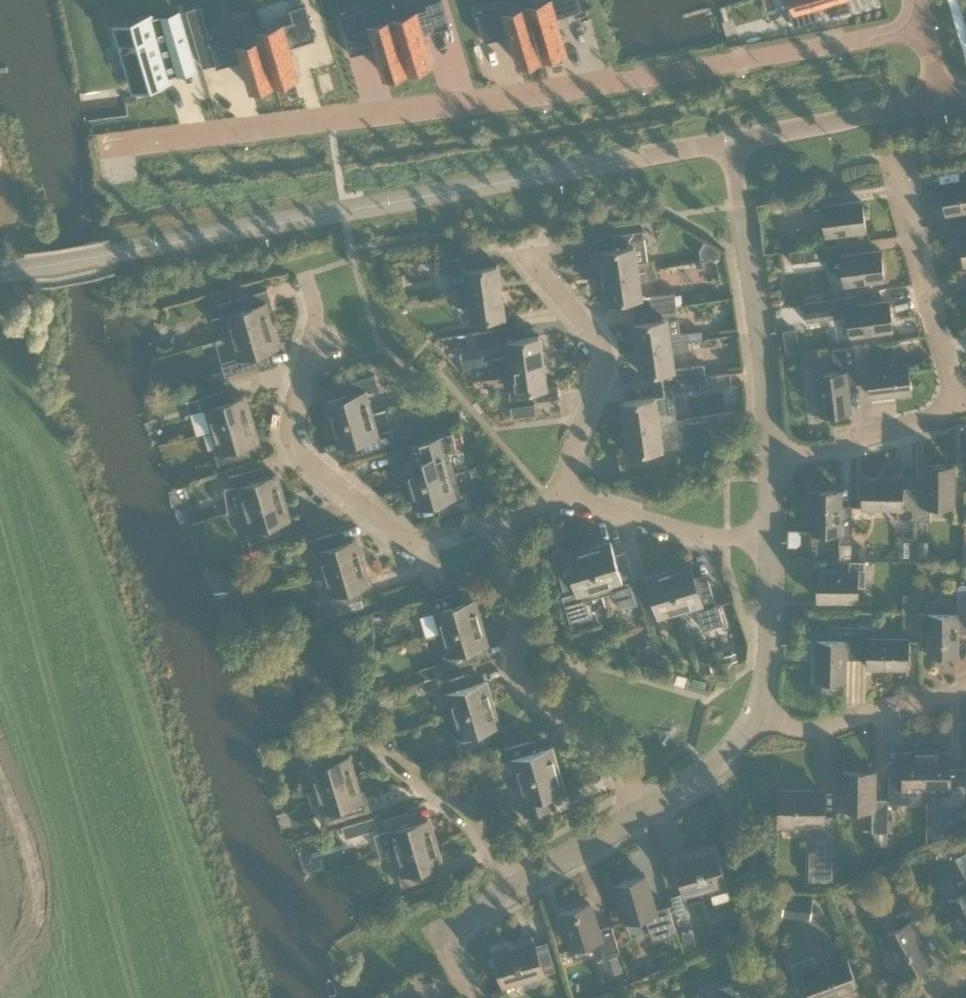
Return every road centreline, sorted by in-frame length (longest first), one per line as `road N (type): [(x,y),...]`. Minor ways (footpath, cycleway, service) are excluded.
road 1 (residential): [(923,28),(533,96),(106,149)]
road 2 (tertiary): [(0,274),(729,141)]
road 3 (residential): [(305,276),(315,324),(289,426),(292,446),(407,539),(497,520)]
road 4 (residential): [(641,812),(598,745),(520,680),(521,602),(497,520)]
road 5 (unclassified): [(770,452),(762,337),(729,141)]
road 6 (residential): [(558,499),(605,353),(528,259)]
road 7 (residential): [(956,407),(889,154)]
road 8 (residential): [(965,688),(815,730),(752,717)]
road 9 (tertiary): [(729,141),(943,100)]
road 10 (residential): [(771,539),(710,536),(558,499)]
road 11 (residential): [(517,887),(468,812),(373,738)]
road 12 (residential): [(770,452),(842,446),(956,407)]
road 13 (unclassified): [(752,717),(768,666),(771,539)]
road 14 (unclassified): [(641,812),(723,758),(752,717)]
road 15 (unclassified): [(517,887),(641,812)]

